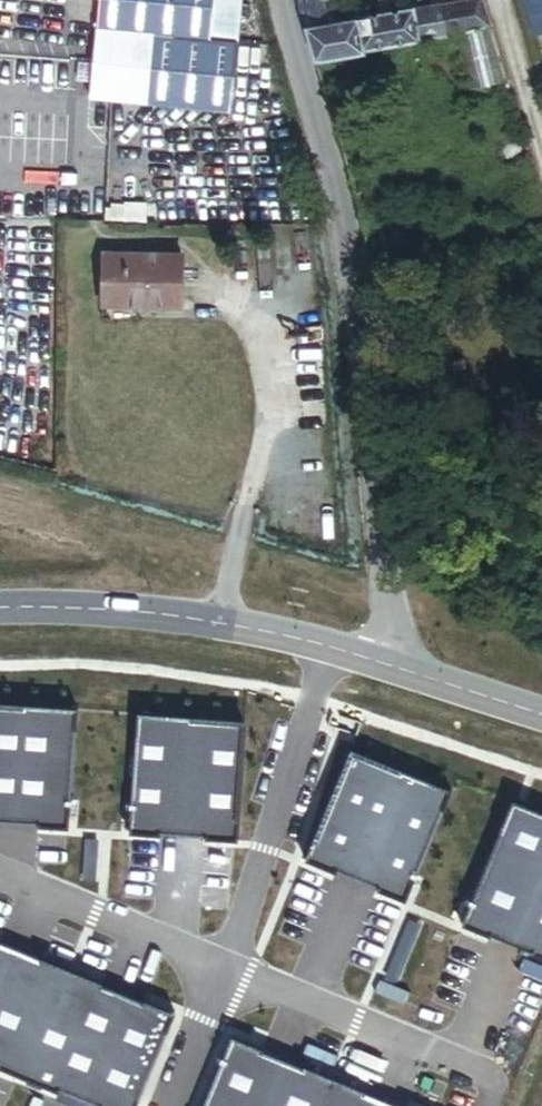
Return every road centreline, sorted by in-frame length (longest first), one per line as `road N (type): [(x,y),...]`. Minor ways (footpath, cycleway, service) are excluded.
road 1 (residential): [(281,0),(342,231),(392,668)]
road 2 (unclassified): [(0,609),(219,622),(392,668)]
road 3 (unclassified): [(392,668),(541,716)]

